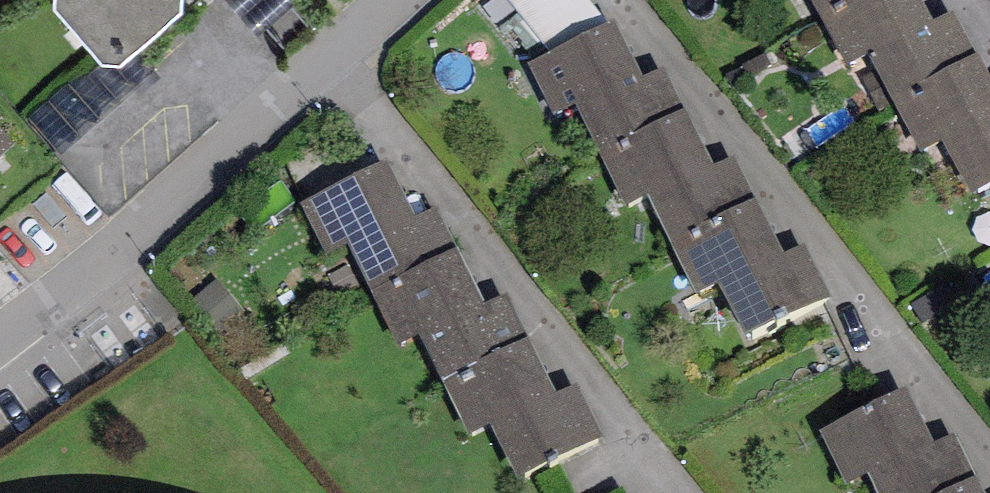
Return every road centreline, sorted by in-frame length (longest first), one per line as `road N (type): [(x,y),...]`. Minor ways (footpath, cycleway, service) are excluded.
road 1 (residential): [(0,354),(390,0)]

